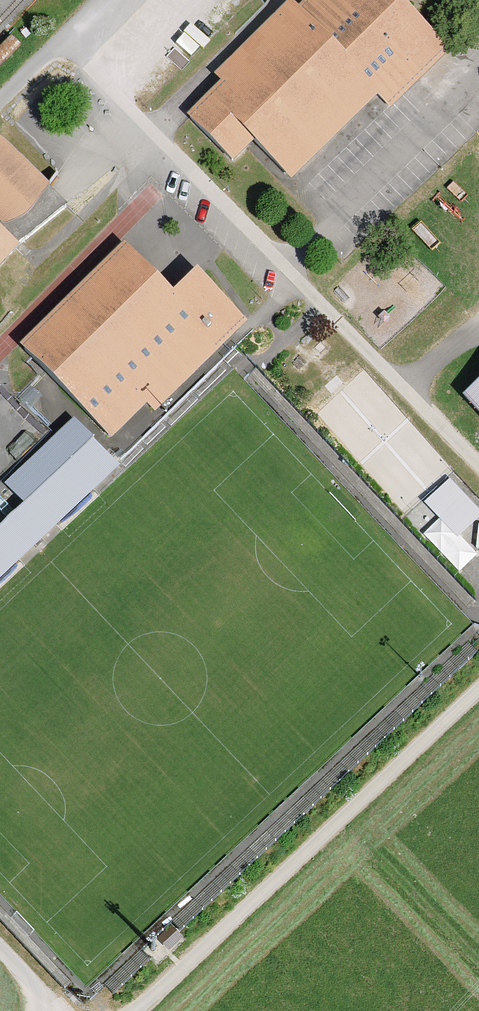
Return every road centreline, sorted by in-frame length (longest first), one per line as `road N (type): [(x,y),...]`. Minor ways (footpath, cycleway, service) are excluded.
road 1 (residential): [(478,463),(63,40)]
road 2 (track): [(478,691),(134,1010)]

